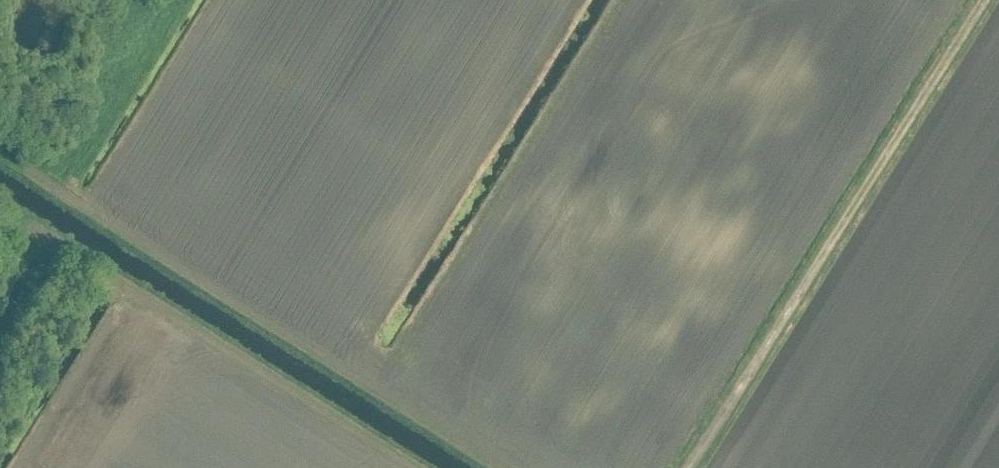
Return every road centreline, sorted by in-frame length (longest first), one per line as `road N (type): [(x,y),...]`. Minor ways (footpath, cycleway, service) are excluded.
road 1 (track): [(980,0),(685,467)]

